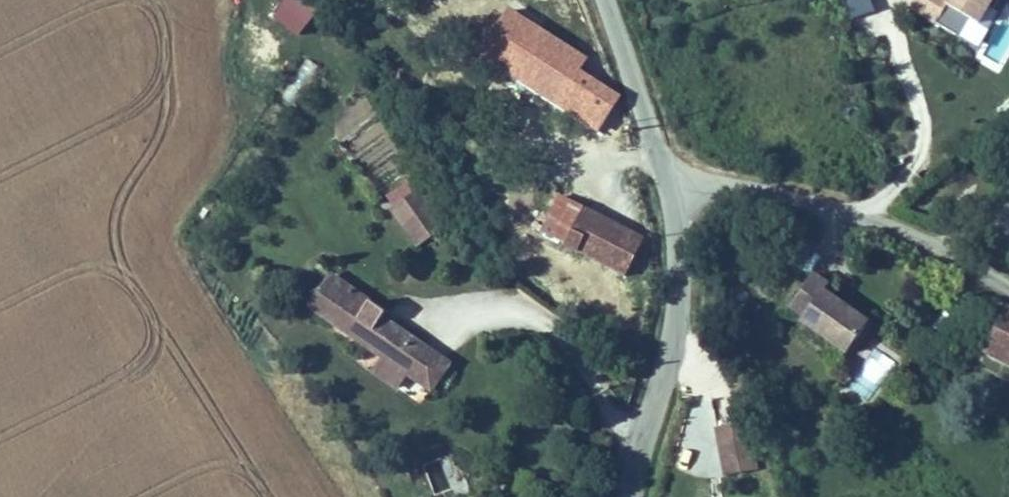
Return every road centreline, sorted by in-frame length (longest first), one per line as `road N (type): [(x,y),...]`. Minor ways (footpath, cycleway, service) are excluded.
road 1 (unclassified): [(669,191),(800,196),(940,246),(1008,284)]
road 2 (tertiary): [(669,191),(675,325),(629,496)]
road 3 (tertiary): [(604,0),(669,191)]

